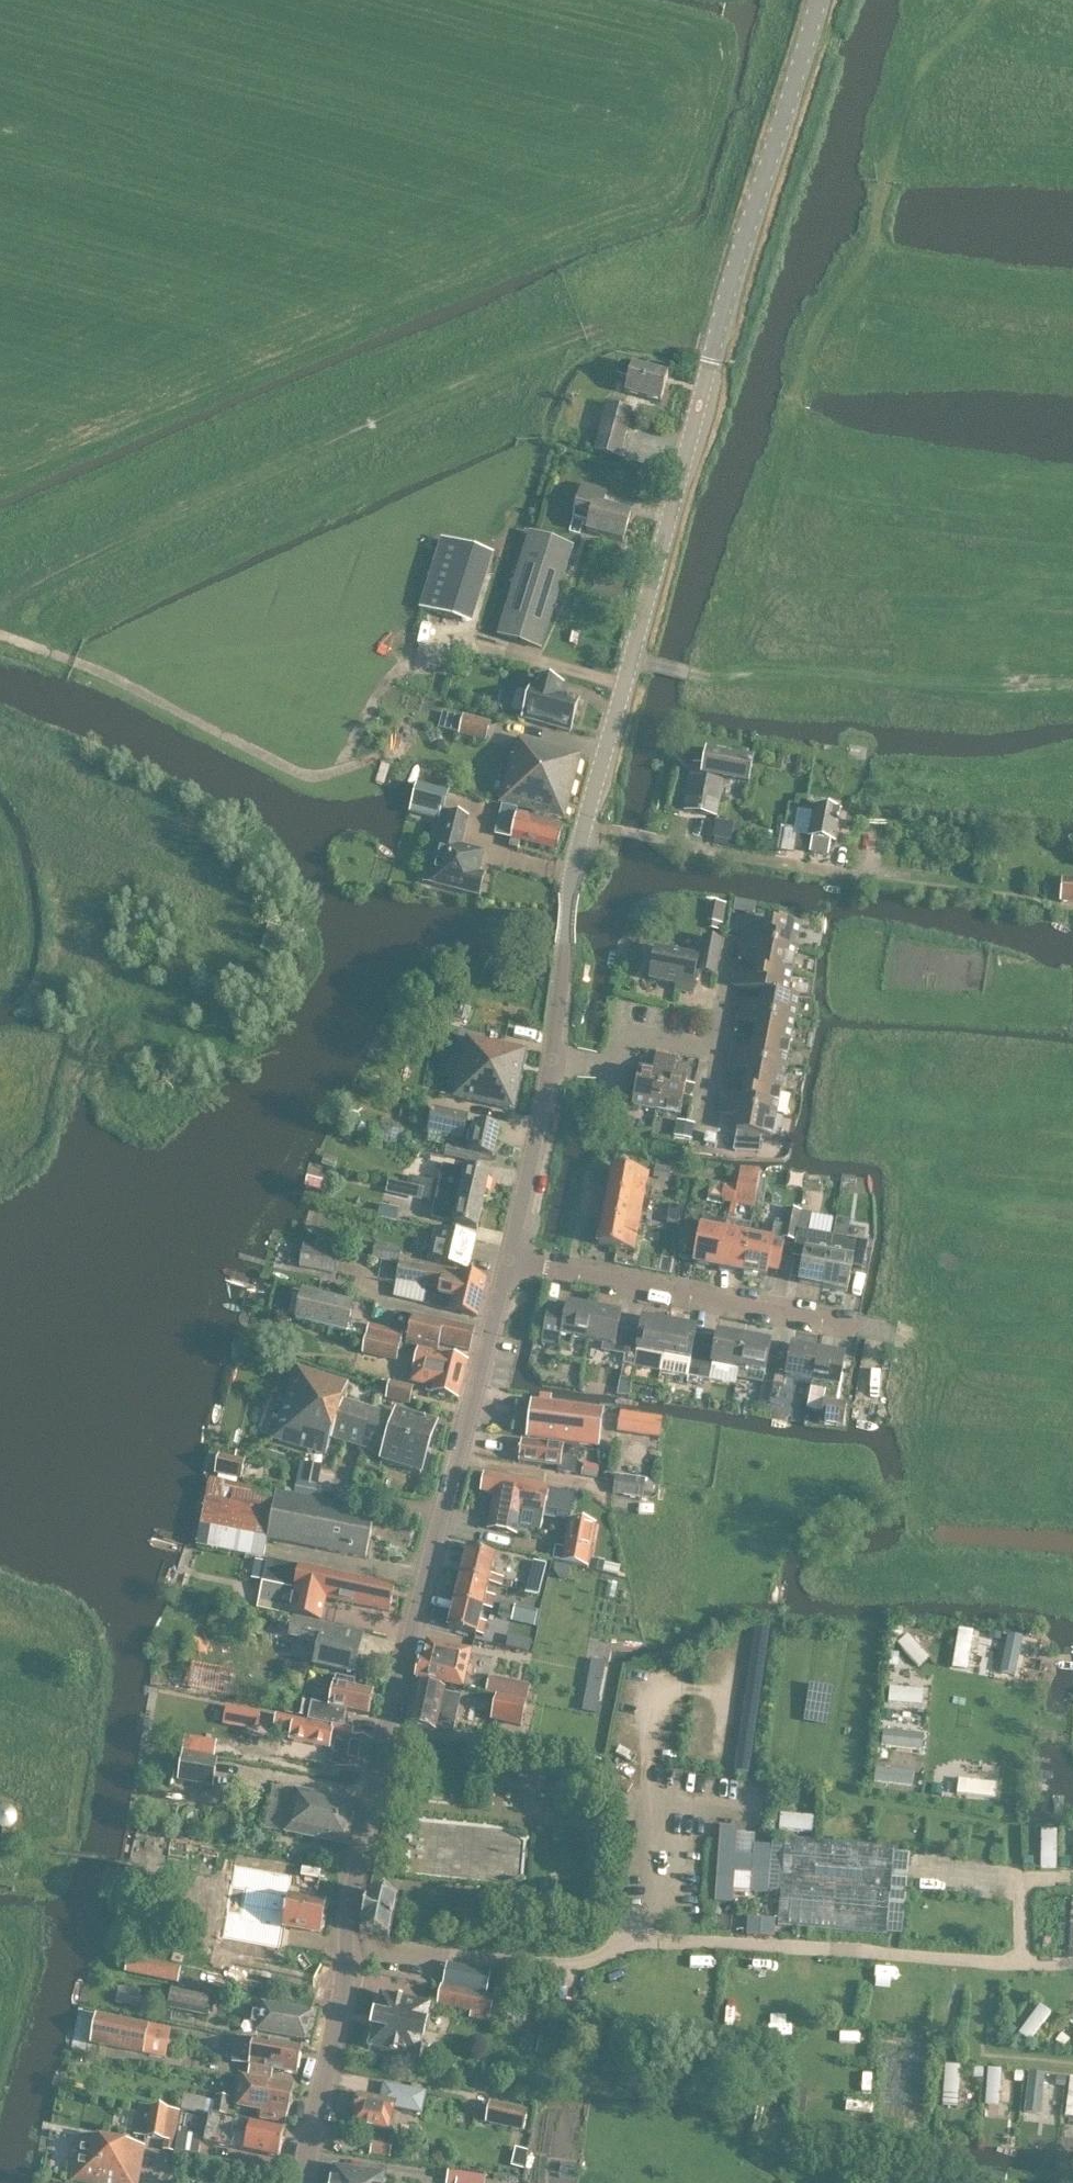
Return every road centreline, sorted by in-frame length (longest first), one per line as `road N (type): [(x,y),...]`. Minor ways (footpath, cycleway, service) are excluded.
road 1 (tertiary): [(550,1059),(584,827),(814,0)]
road 2 (tertiary): [(303,2182),(346,1980),(351,1886),(508,1258)]
road 3 (track): [(712,347),(591,322),(22,591),(0,610)]
road 4 (track): [(688,676),(713,675),(822,335),(877,237),(907,100),(933,48),(984,0)]
road 5 (track): [(0,633),(108,674),(308,776),(395,751)]
road 6 (track): [(340,769),(384,683),(435,655),(496,650),(624,686)]
road 7 (residential): [(847,1322),(508,1258)]
road 8 (track): [(845,1796),(1011,1822),(1014,1863)]
road 9 (tertiary): [(508,1258),(550,1059)]
road 10 (residential): [(550,1059),(601,1065),(616,1058),(624,1040),(642,1033),(722,1049)]

